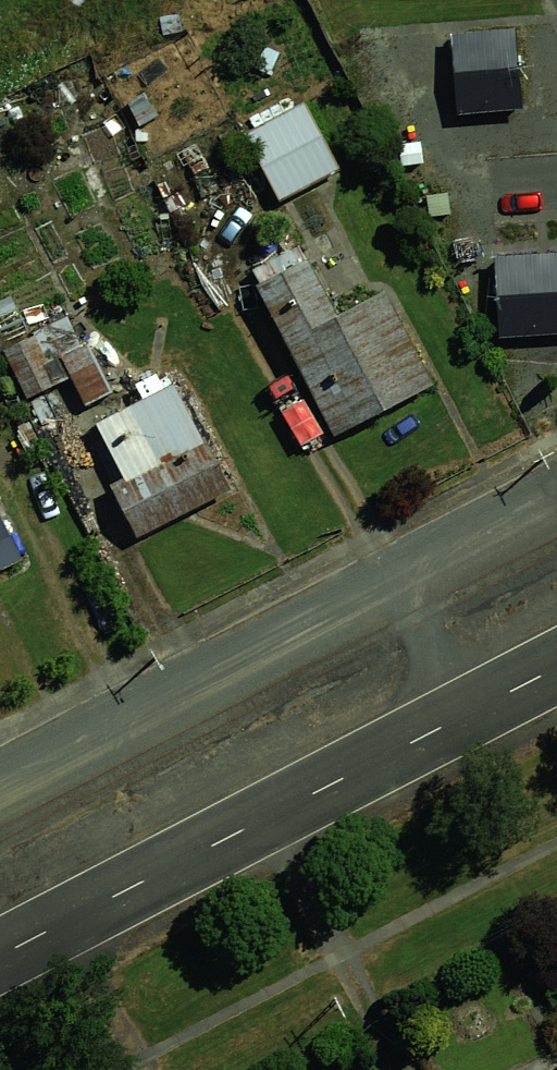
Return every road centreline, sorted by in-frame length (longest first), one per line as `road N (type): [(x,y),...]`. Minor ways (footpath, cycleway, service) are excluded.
road 1 (secondary): [(556,669),(0,959)]
road 2 (residential): [(0,775),(556,490)]

